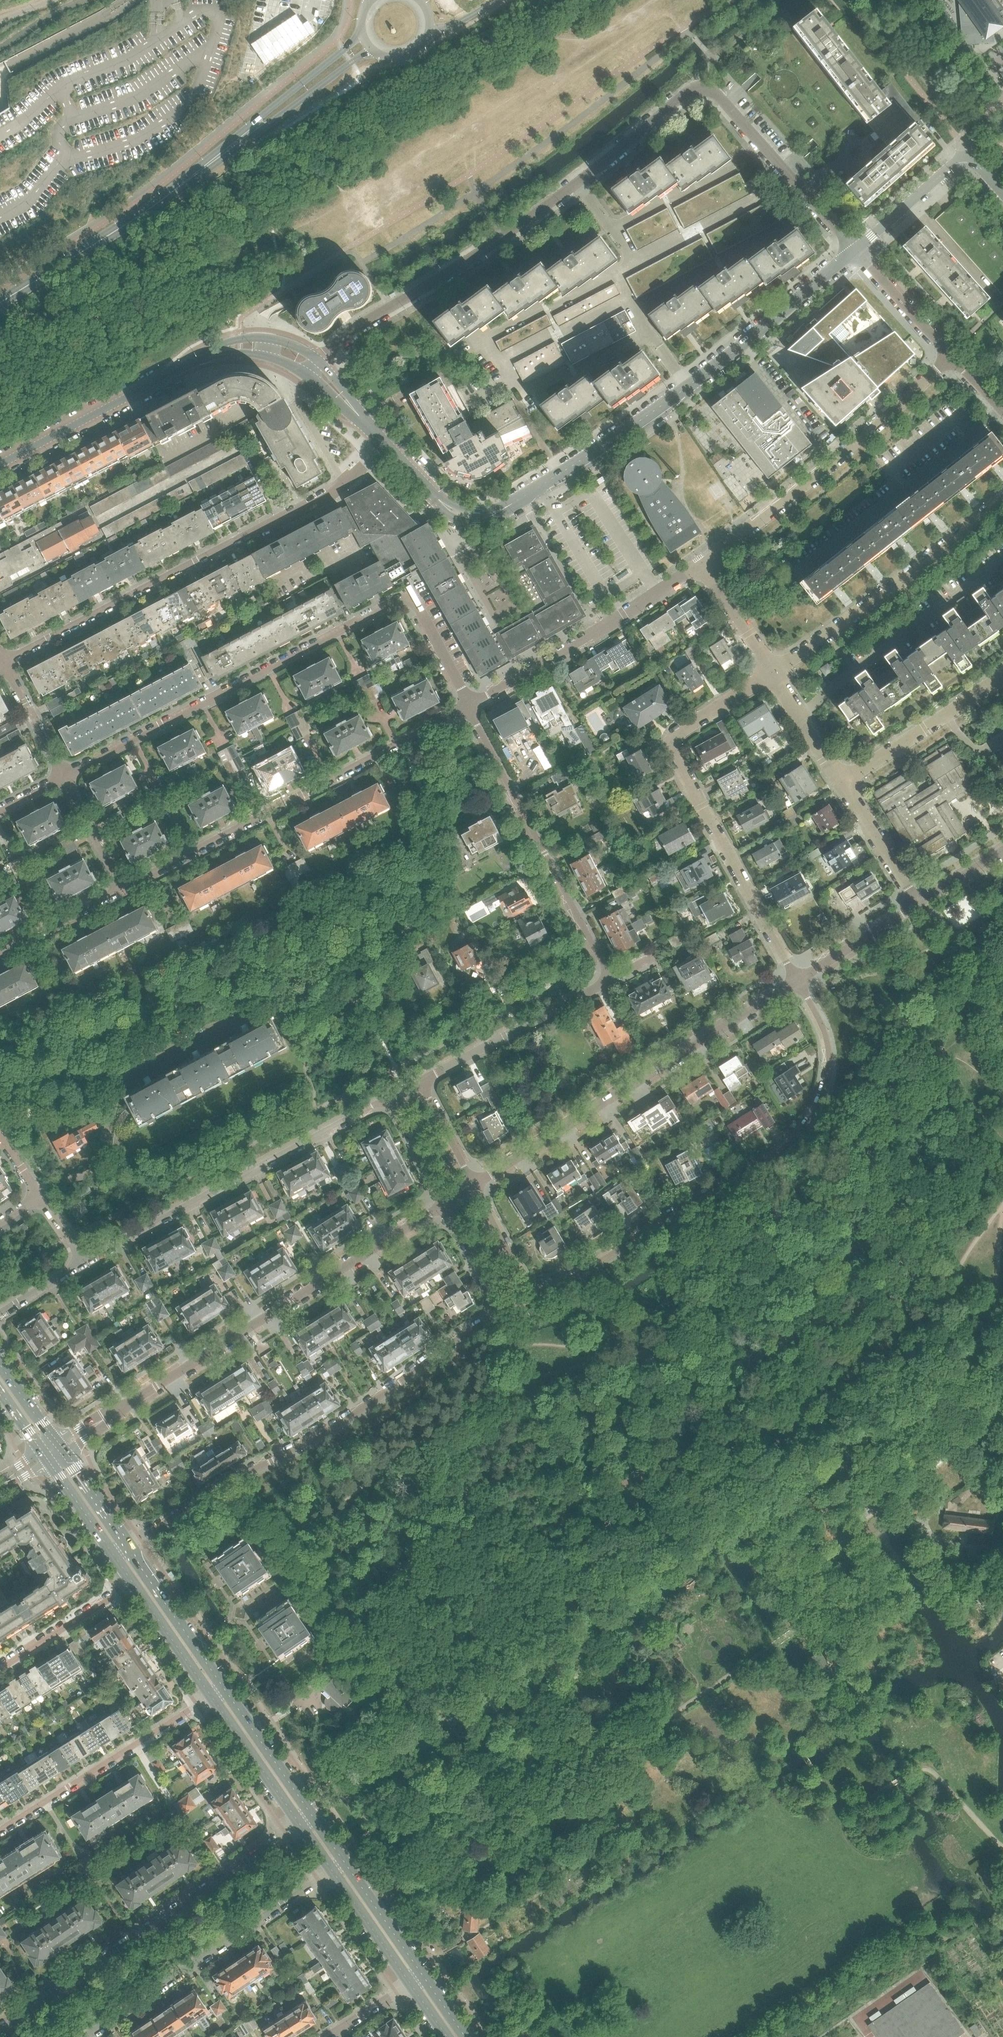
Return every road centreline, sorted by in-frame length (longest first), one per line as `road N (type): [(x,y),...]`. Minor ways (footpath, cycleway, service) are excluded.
road 1 (primary): [(0,298),(468,0)]
road 2 (residential): [(65,777),(416,597),(471,705)]
road 3 (primary): [(412,0),(0,259)]
road 4 (residential): [(533,1295),(782,1151),(803,1130),(829,1068),(820,1025),(797,981)]
road 5 (residential): [(317,362),(579,184),(680,98),(704,88)]
road 6 (residential): [(385,442),(330,495),(3,663)]
road 7 (residential): [(499,1313),(341,1421),(128,1547)]
road 8 (residential): [(857,250),(658,411),(507,507)]
road 9 (residential): [(108,1417),(446,1202)]
road 10 (residential): [(471,705),(121,888)]
road 11 (residential): [(797,981),(675,747),(775,675)]
road 12 (residential): [(477,1184),(797,981)]
road 13 (residential): [(301,1825),(0,2034)]
road 14 (residential): [(87,1260),(390,1097)]
road 15 (residential): [(706,563),(951,354)]
road 16 (secondary): [(0,301),(258,128)]
road 17 (residential): [(611,981),(471,705)]
road 18 (residential): [(87,2036),(333,1871)]
road 19 (residential): [(775,675),(1002,500)]
road 20 (residential): [(471,705),(706,563)]
road 21 (residential): [(0,1830),(213,1698)]
road 22 (residential): [(0,464),(214,351)]
road 23 (residential): [(857,250),(704,88)]
road 24 (residential): [(423,1082),(611,981)]
road 25 (residential): [(843,784),(1002,676)]
road 26 (secondary): [(226,1690),(128,1547)]
road 27 (residential): [(133,1584),(0,1669)]
road 28 (secondary): [(213,1698),(301,1825)]
road 29 (secondary): [(312,1816),(226,1690)]
road 30 (residential): [(797,981),(920,905)]
road 31 (residential): [(920,905),(843,784)]
road 32 (residential): [(951,354),(857,250)]
road 33 (secondary): [(258,128),(374,50)]
road 34 (secondary): [(363,36),(258,128)]
road 35 (secondary): [(133,1584),(213,1698)]
road 36 (residential): [(963,161),(857,250)]
road 37 (residential): [(121,888),(0,953)]
road 38 (secondary): [(333,1871),(410,1984)]
road 39 (secondary): [(422,1975),(345,1862)]
road 40 (residential): [(775,675),(706,563)]
road 41 (residential): [(65,777),(3,663)]
road 42 (residential): [(843,784),(775,675)]
road 43 (residential): [(121,888),(65,777)]
road 44 (residential): [(533,1295),(477,1184)]
road 45 (residential): [(446,1202),(499,1313)]

